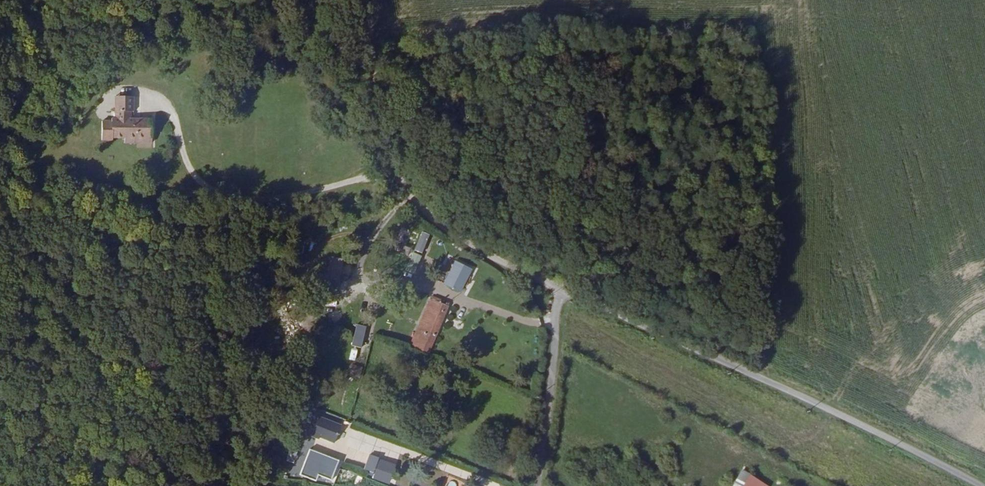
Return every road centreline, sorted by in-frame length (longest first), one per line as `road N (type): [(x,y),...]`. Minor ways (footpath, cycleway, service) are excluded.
road 1 (unclassified): [(978,485),(558,290)]
road 2 (track): [(397,178),(370,174),(276,199),(221,196),(190,175),(162,109)]
road 3 (track): [(360,0),(397,178)]
road 4 (track): [(535,485),(551,310)]

